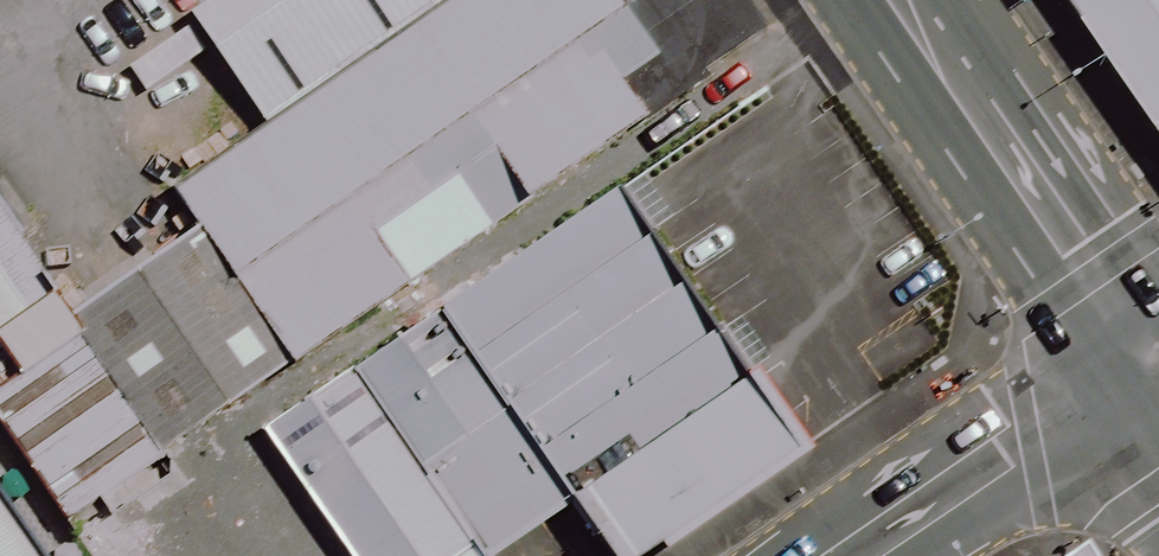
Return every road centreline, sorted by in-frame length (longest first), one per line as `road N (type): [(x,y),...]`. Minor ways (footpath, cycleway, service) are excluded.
road 1 (secondary): [(1150,350),(909,0)]
road 2 (secondary): [(856,555),(1150,350)]

